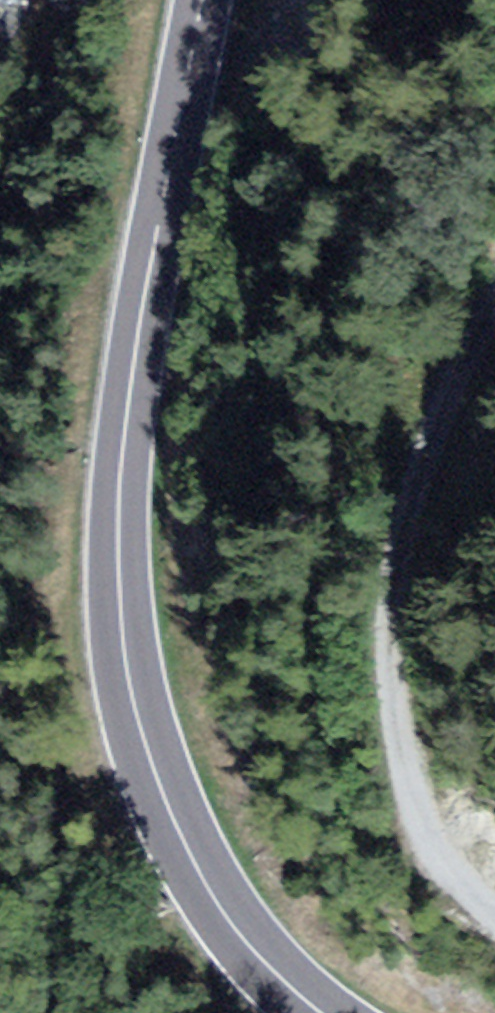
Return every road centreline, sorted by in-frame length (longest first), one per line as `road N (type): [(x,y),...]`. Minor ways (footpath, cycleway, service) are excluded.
road 1 (tertiary): [(206,0),(124,489),(126,629),(153,762),(187,845),(297,993),(325,1012)]
road 2 (track): [(494,907),(437,845),(399,663),(411,520),(461,358),(494,298)]

